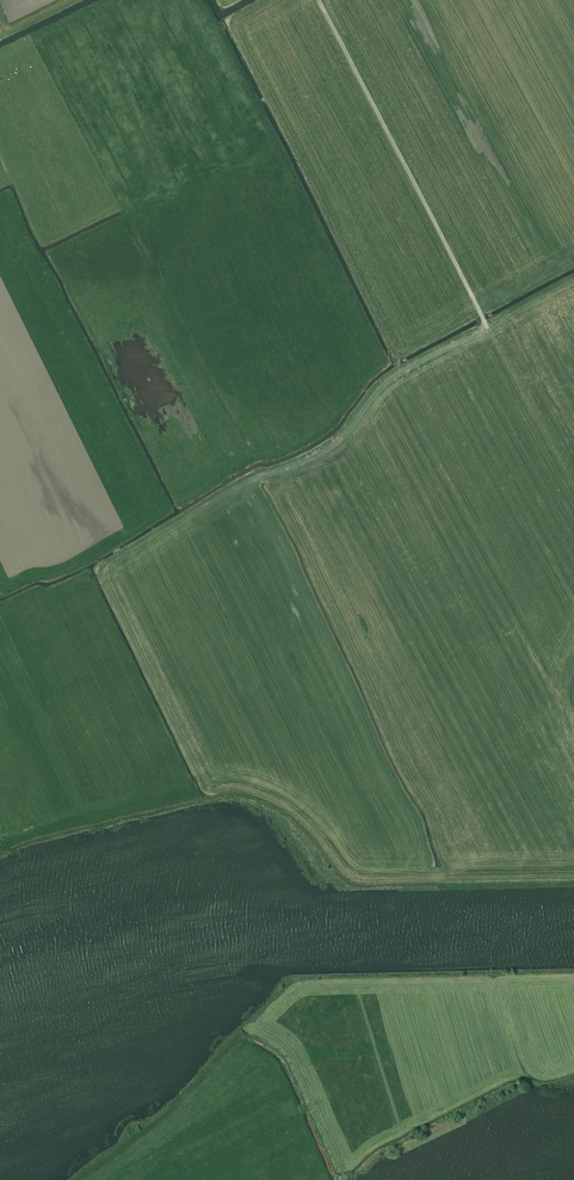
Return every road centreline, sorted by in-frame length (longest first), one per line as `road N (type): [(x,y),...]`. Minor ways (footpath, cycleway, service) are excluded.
road 1 (track): [(319,0),(488,329)]

